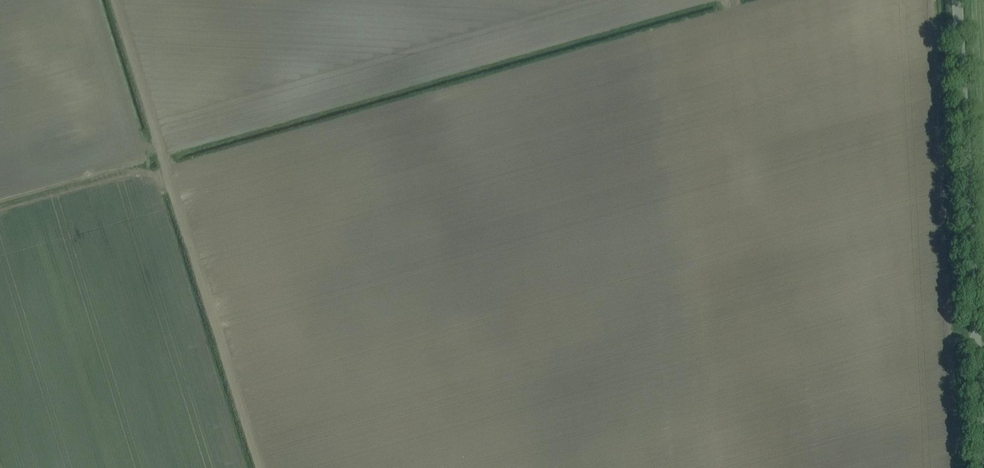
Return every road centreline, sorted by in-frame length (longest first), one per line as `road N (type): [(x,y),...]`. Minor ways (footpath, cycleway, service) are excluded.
road 1 (unclassified): [(260,467),(118,0)]
road 2 (unclassified): [(980,467),(954,0)]

